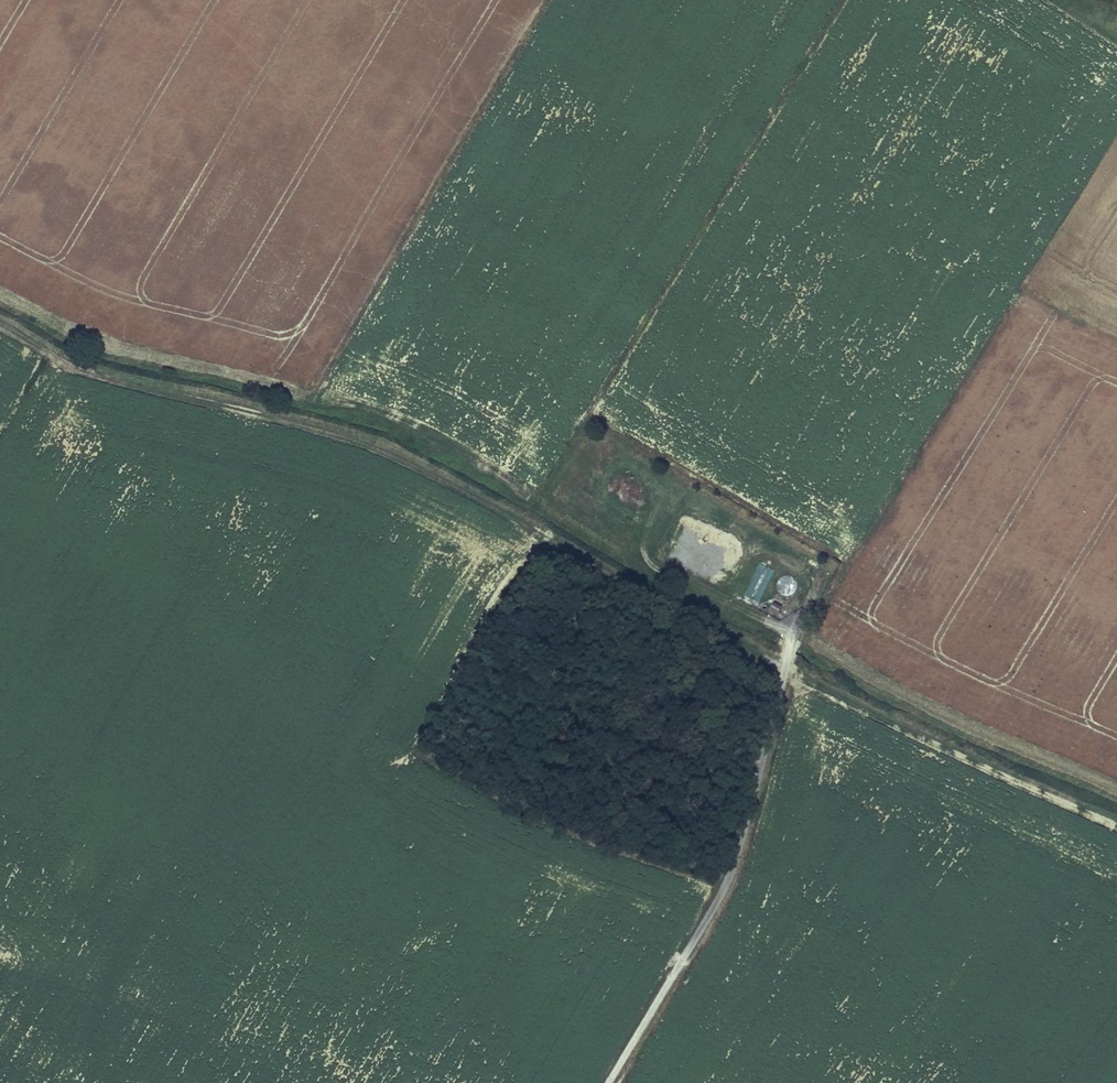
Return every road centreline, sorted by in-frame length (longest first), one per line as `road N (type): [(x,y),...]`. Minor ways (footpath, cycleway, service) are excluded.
road 1 (track): [(608,1082),(727,886),(789,649)]

